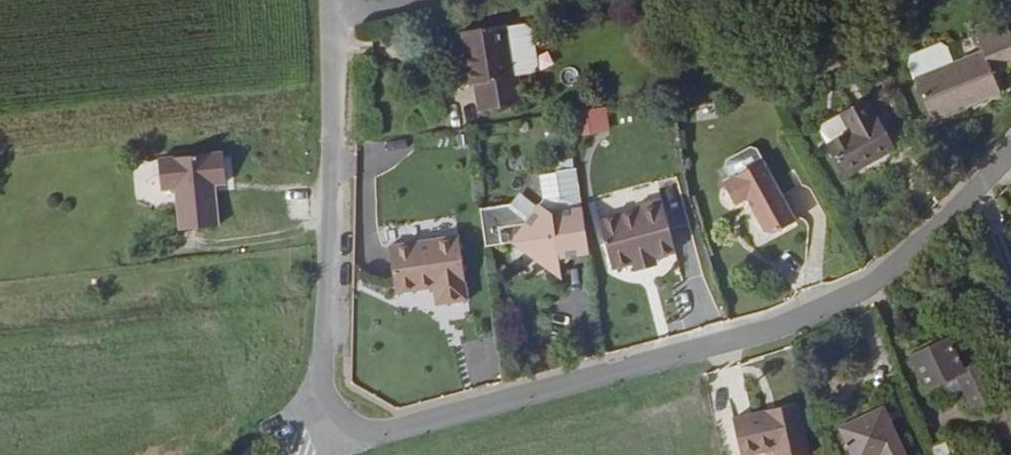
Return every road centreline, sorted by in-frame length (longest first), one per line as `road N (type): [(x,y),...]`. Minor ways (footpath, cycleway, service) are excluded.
road 1 (unclassified): [(344,420),(379,426),(450,415),(748,334),(872,276),(927,237),(1010,152)]
road 2 (unclassified): [(344,420),(329,399),(326,372),(332,14)]

